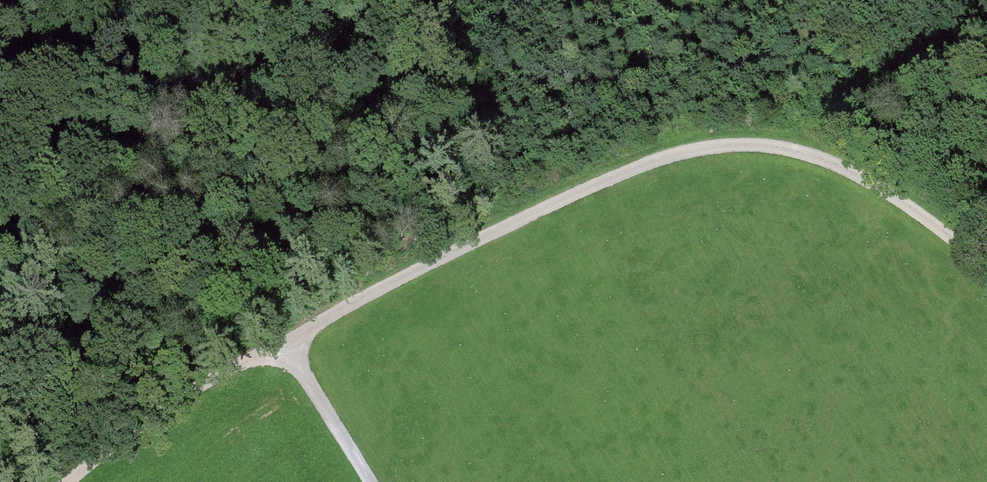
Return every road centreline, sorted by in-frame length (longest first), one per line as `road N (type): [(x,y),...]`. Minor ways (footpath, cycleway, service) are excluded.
road 1 (track): [(771,146),(720,146),(659,158),(434,260),(154,412)]
road 2 (track): [(986,272),(887,193),(822,160),(771,146)]
road 3 (track): [(0,327),(154,412)]
road 4 (track): [(284,344),(370,481)]

